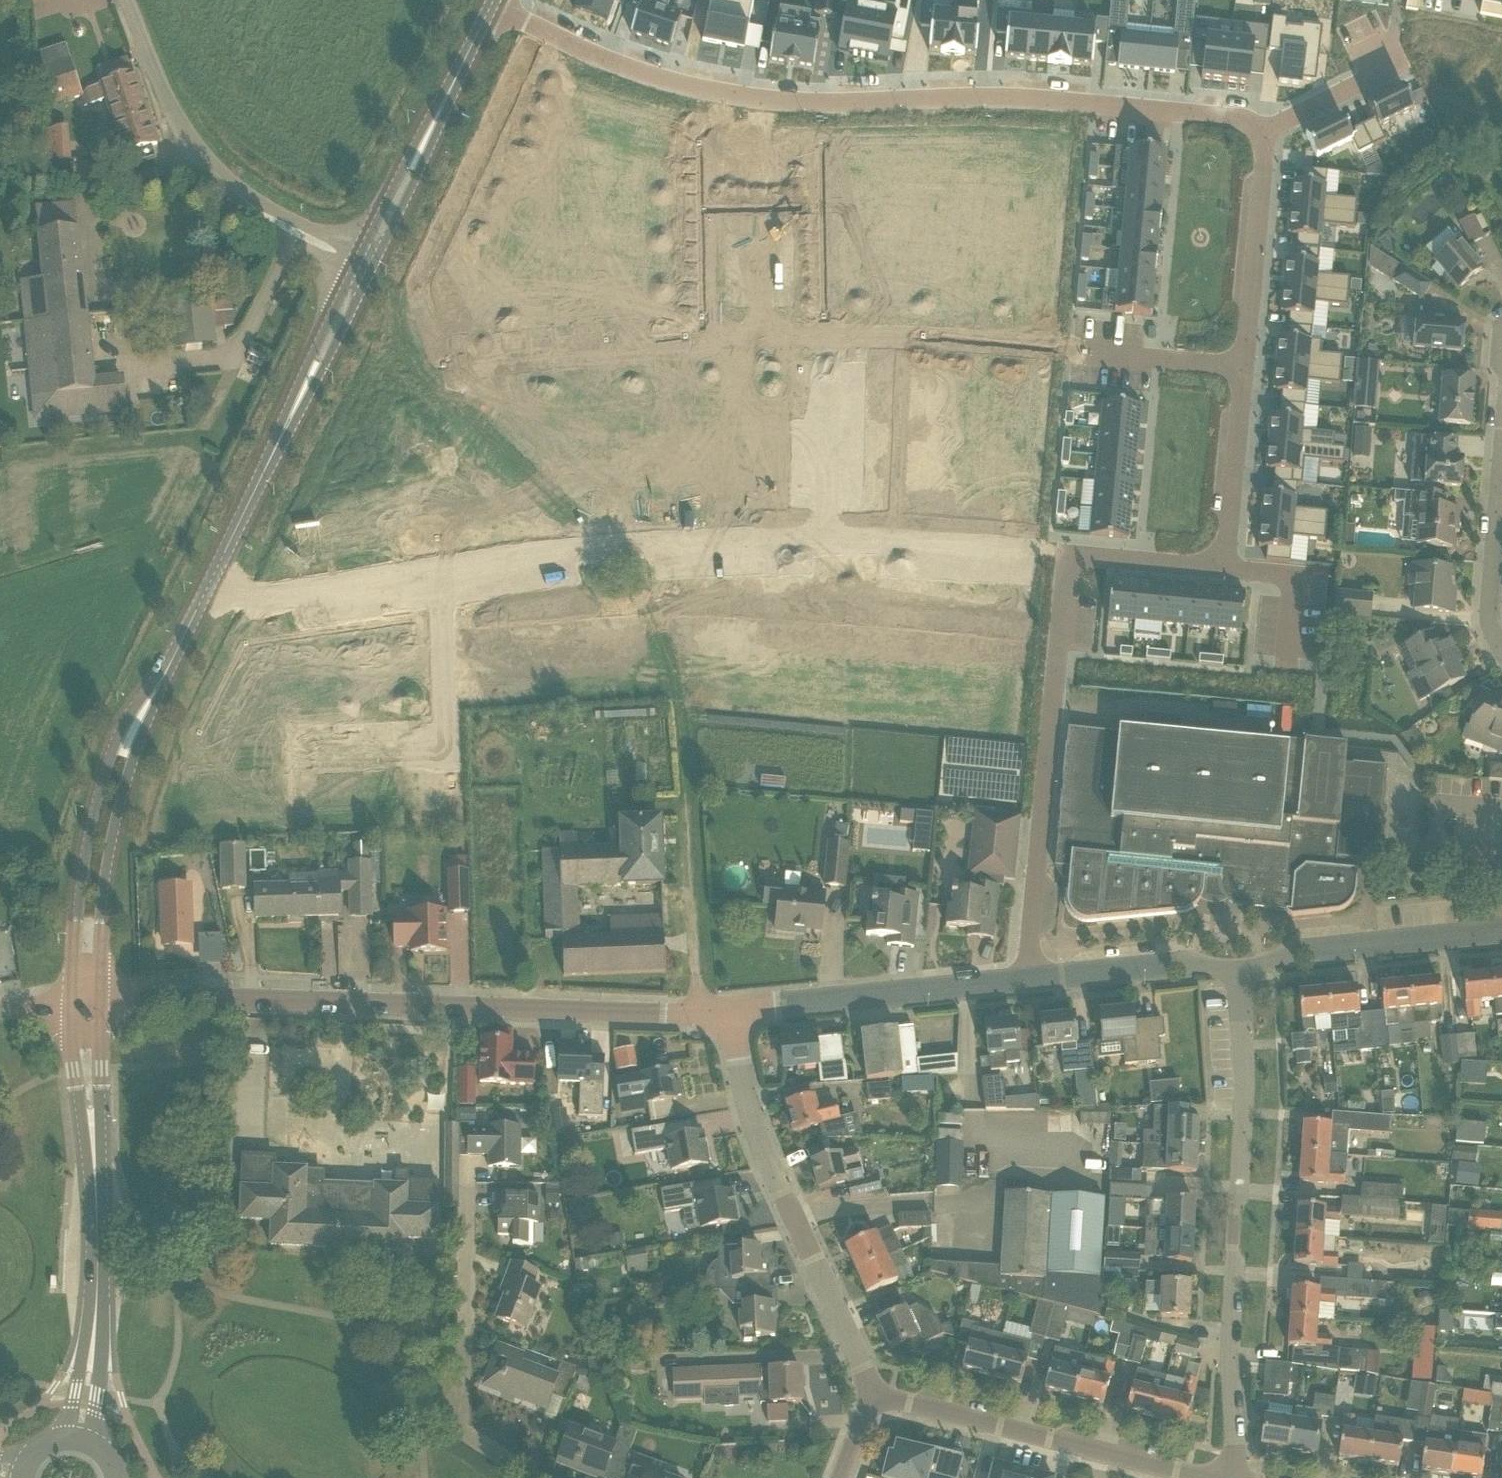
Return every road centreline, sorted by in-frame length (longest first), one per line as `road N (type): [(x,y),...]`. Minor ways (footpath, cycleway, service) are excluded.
road 1 (residential): [(1014,983),(1074,555),(1222,567),(1265,127)]
road 2 (unknown): [(536,28),(414,300),(456,367),(607,343),(764,337),(1068,349)]
road 3 (unknown): [(208,587),(301,602),(447,576),(821,543),(1074,555)]
road 4 (residential): [(491,7),(628,69),(741,98),(1095,99),(1265,127)]
road 5 (residential): [(697,1011),(101,993)]
road 6 (residential): [(1231,1477),(1229,1343),(1246,1072),(1236,959)]
road 7 (unclassified): [(875,1392),(747,1115),(731,1012)]
road 8 (tertiary): [(175,653),(128,716),(104,780),(84,852),(73,996)]
road 9 (unclassified): [(357,260),(264,215),(196,157),(126,0)]
road 10 (tertiary): [(101,993),(109,853),(126,783),(175,653)]
road 11 (residential): [(1206,1477),(875,1392)]
road 12 (unclassified): [(731,1012),(1014,983)]
road 13 (unclassified): [(1236,959),(1501,931)]
road 14 (unknown): [(764,337),(741,98)]
road 15 (unclassified): [(1014,983),(1236,959)]
road 16 (tertiary): [(357,260),(269,464)]
road 17 (tertiary): [(269,464),(373,268)]
road 18 (tertiary): [(373,268),(463,66)]
road 19 (tertiary): [(463,66),(357,260)]
road 20 (tertiary): [(175,653),(269,464)]
road 21 (residential): [(697,1011),(685,803)]
road 22 (tertiary): [(97,1192),(101,993)]
road 23 (tertiary): [(73,996),(73,1070),(97,1192)]
road 24 (residential): [(1501,646),(1492,621),(1501,481)]
road 25 (residential): [(1392,64),(1265,127)]
road 26 (tertiary): [(90,1442),(103,1344),(96,1312)]
road 27 (tertiary): [(96,1312),(67,1438)]
road 28 (tertiary): [(96,1312),(97,1192)]

